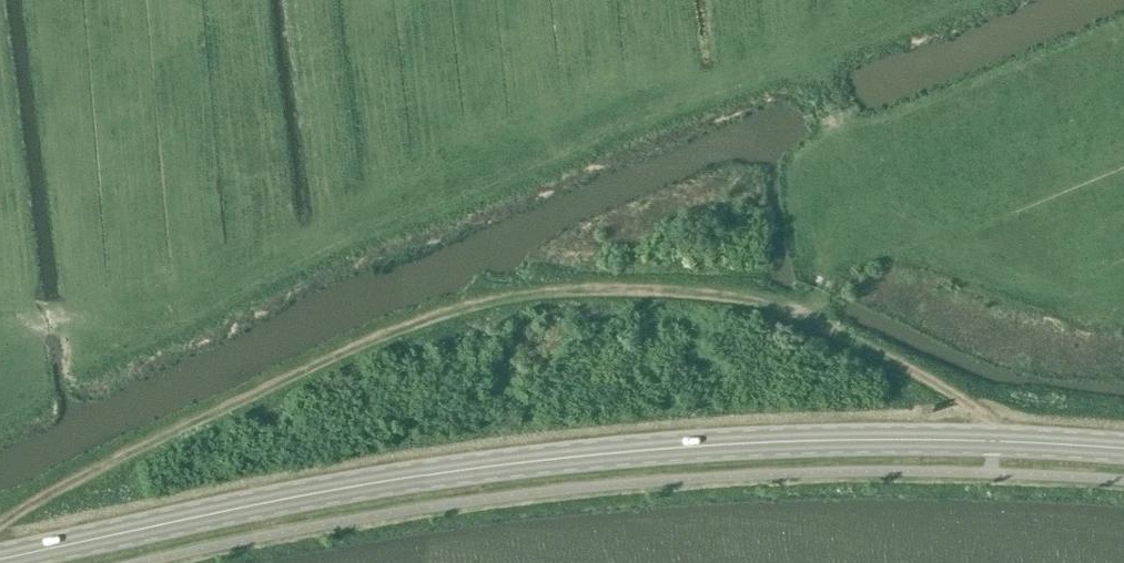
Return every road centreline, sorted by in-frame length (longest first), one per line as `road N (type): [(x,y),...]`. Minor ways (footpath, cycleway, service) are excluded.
road 1 (primary): [(1123,450),(958,442),(586,456),(403,479),(0,560)]
road 2 (track): [(0,523),(92,470),(407,320),(472,299),(599,282),(731,294),(803,313),(861,337),(1005,422),(1010,442)]

